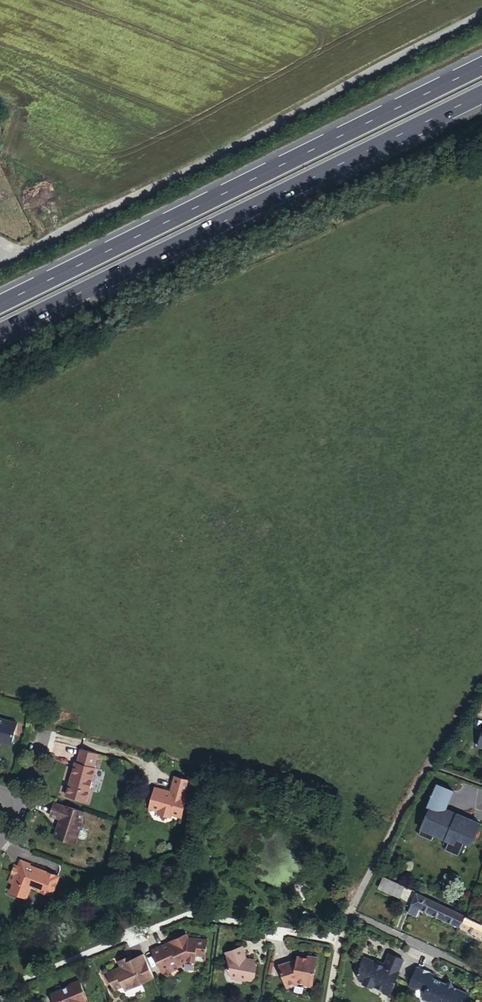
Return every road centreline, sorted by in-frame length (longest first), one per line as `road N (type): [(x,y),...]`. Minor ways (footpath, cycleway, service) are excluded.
road 1 (unclassified): [(481,13),(16,253),(0,244)]
road 2 (trunk): [(481,66),(0,303)]
road 3 (trunk): [(0,330),(481,93)]
road 4 (residential): [(348,911),(383,840),(481,686)]
road 5 (residential): [(481,974),(348,911)]

